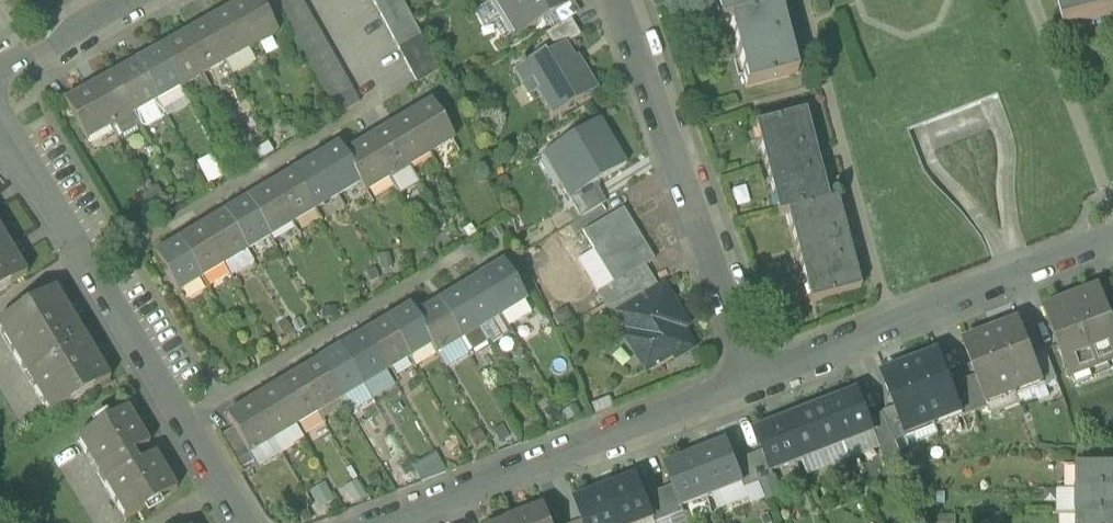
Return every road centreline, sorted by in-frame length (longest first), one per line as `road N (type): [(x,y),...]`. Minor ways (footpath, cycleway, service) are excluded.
road 1 (residential): [(0,125),(240,522)]
road 2 (residential): [(375,522),(768,377)]
road 3 (residential): [(768,377),(627,0)]
road 4 (residential): [(768,377),(1112,240)]
road 5 (residential): [(0,72),(132,0)]

